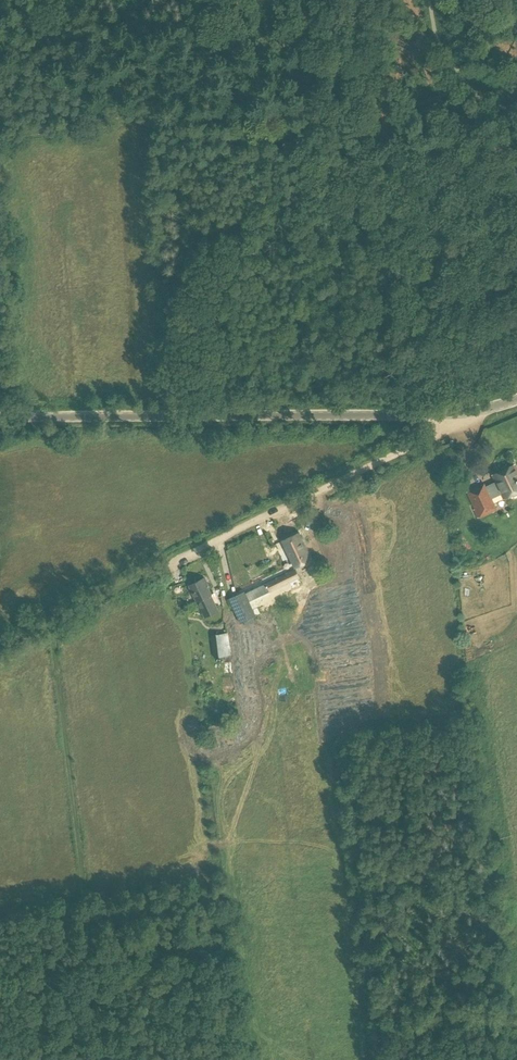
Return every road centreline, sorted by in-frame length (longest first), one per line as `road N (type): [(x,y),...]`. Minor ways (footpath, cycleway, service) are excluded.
road 1 (tertiary): [(516,400),(466,414),(0,418)]
road 2 (track): [(0,137),(434,97),(463,79)]
road 3 (track): [(51,621),(466,414)]
road 4 (track): [(77,130),(73,49),(33,0)]

